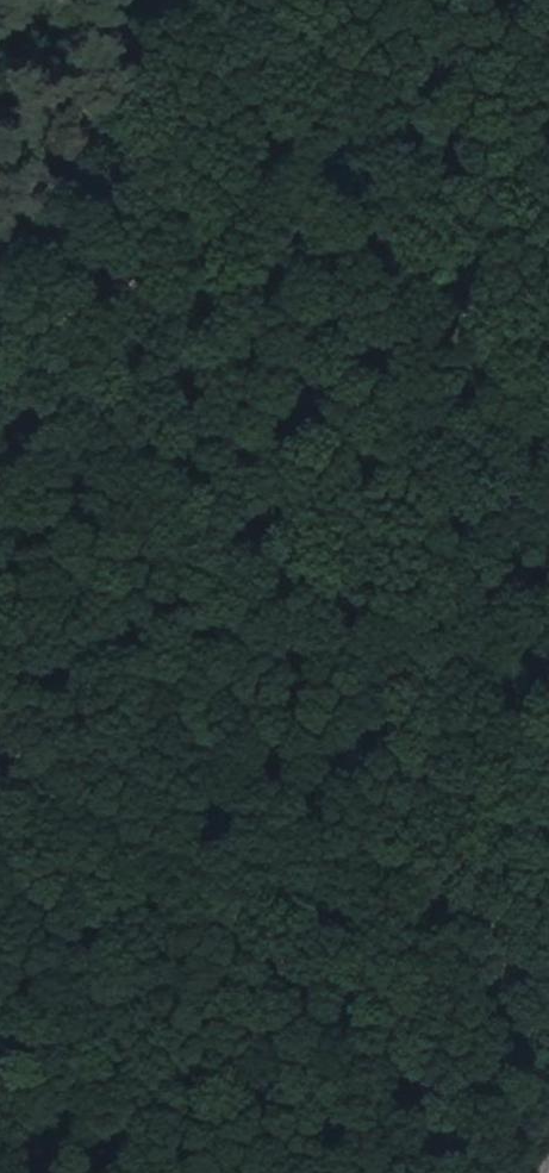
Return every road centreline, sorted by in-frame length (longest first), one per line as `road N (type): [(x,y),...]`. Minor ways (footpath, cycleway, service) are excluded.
road 1 (track): [(0,225),(114,0)]

